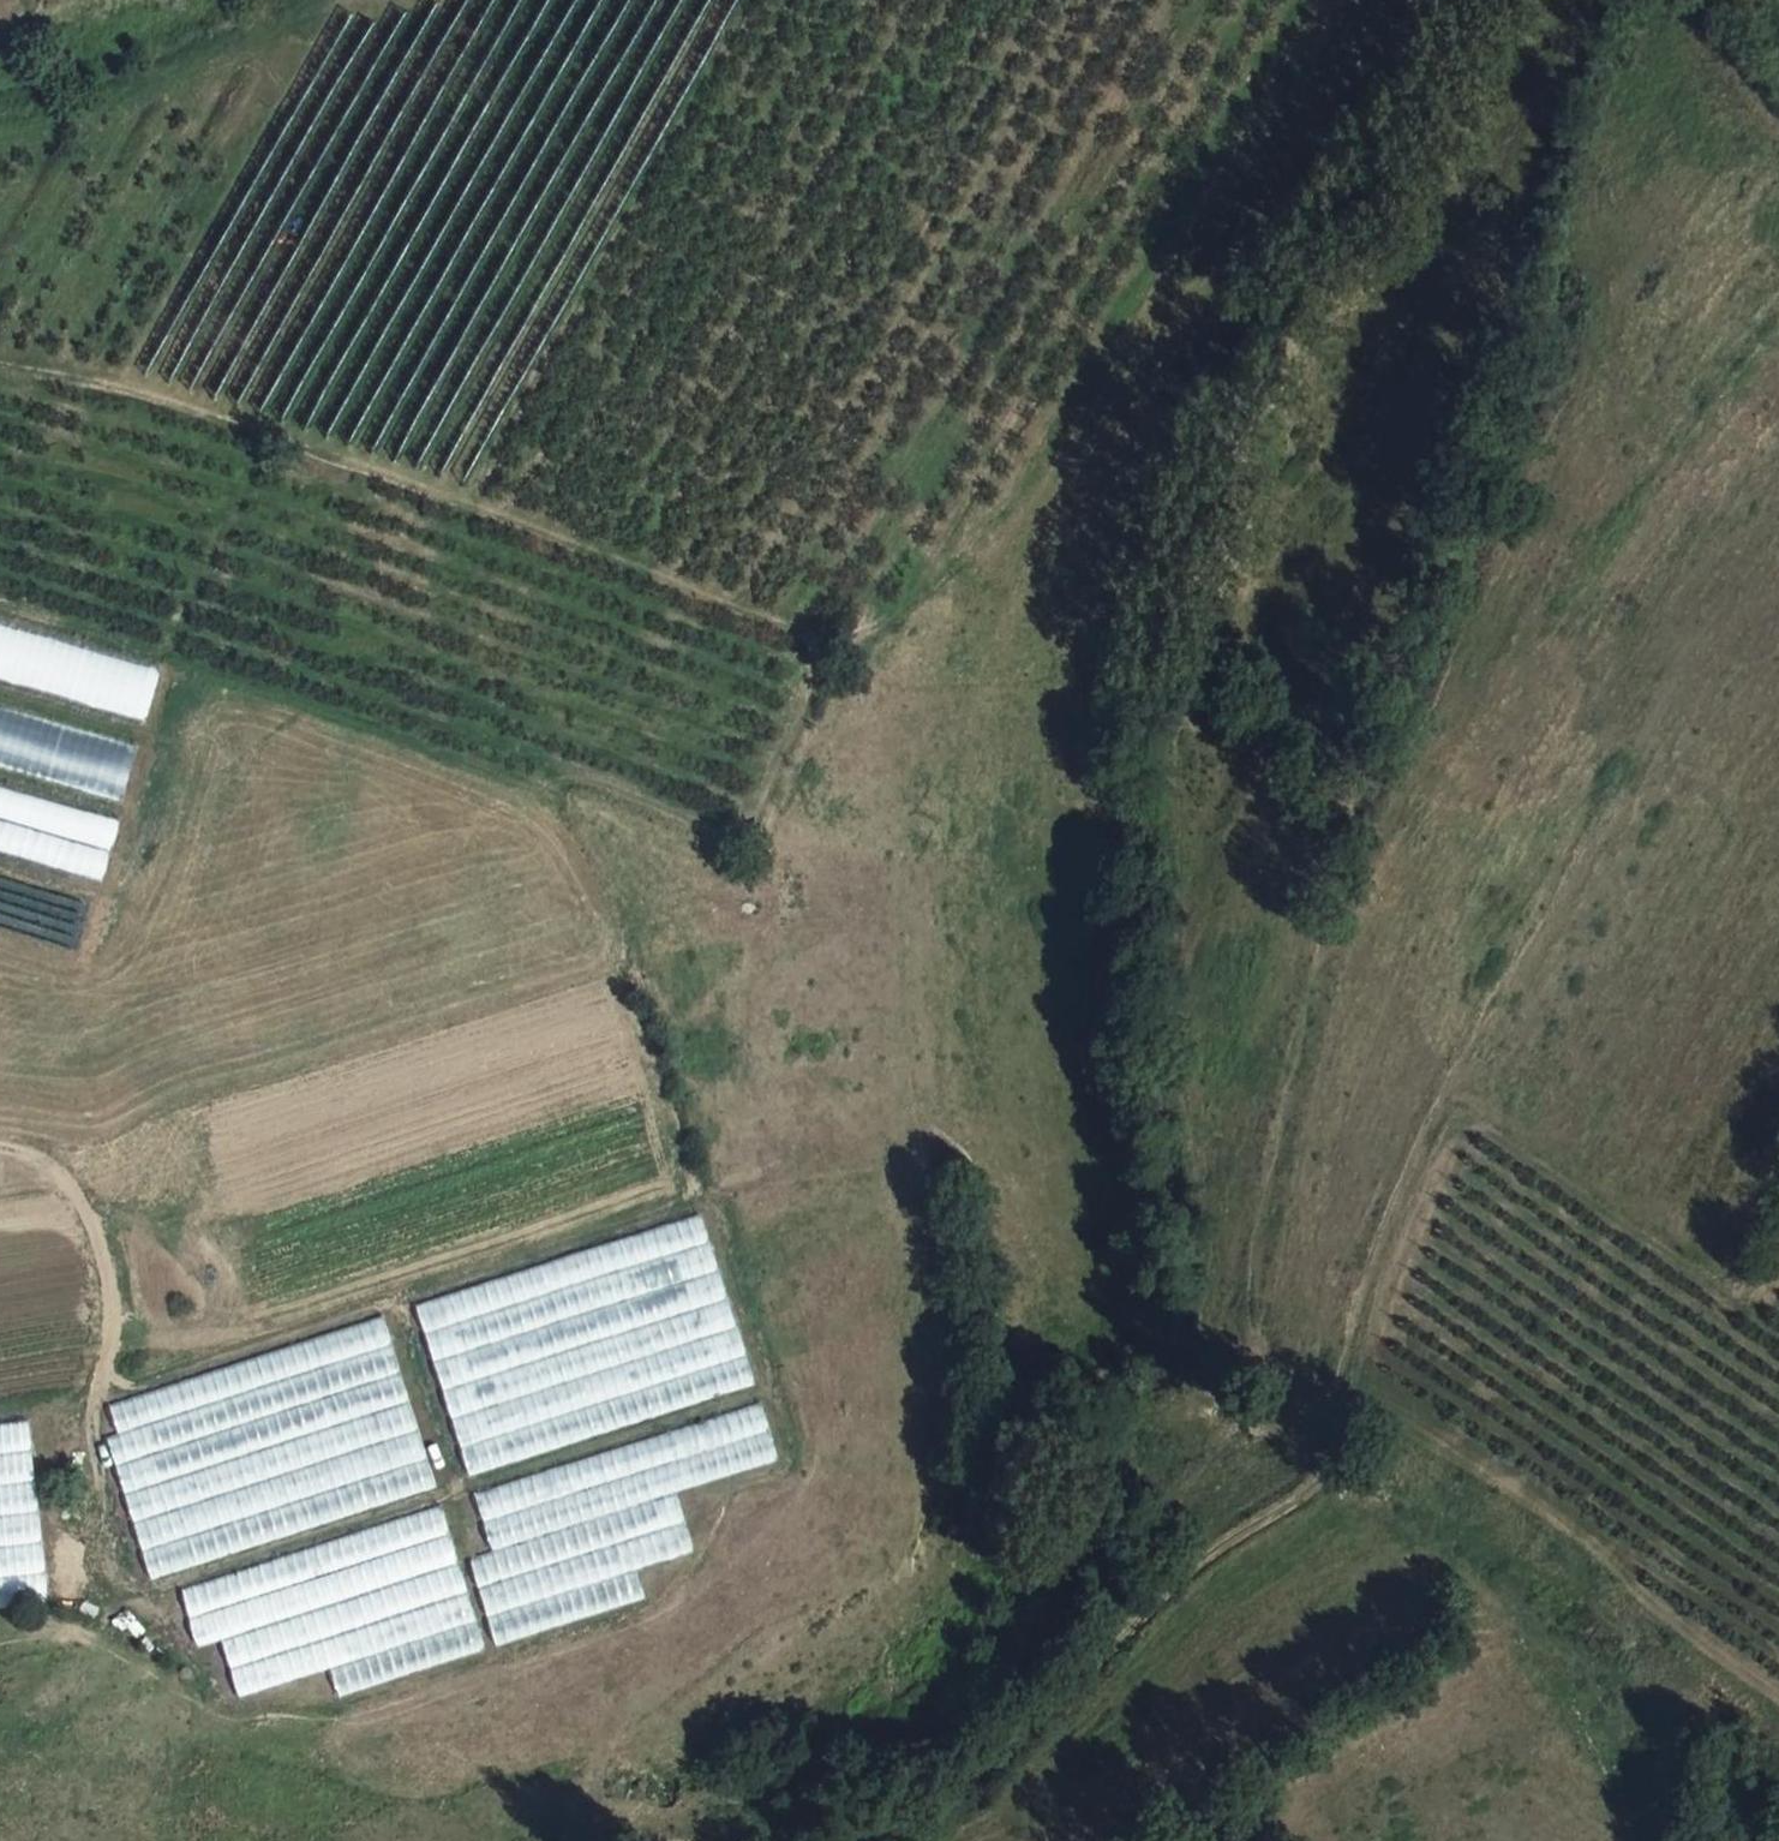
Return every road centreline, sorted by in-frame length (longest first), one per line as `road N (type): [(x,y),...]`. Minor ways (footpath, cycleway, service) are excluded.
road 1 (track): [(851,1840),(877,1835),(1038,1724),(1225,1548),(1310,1502),(1344,1457)]

